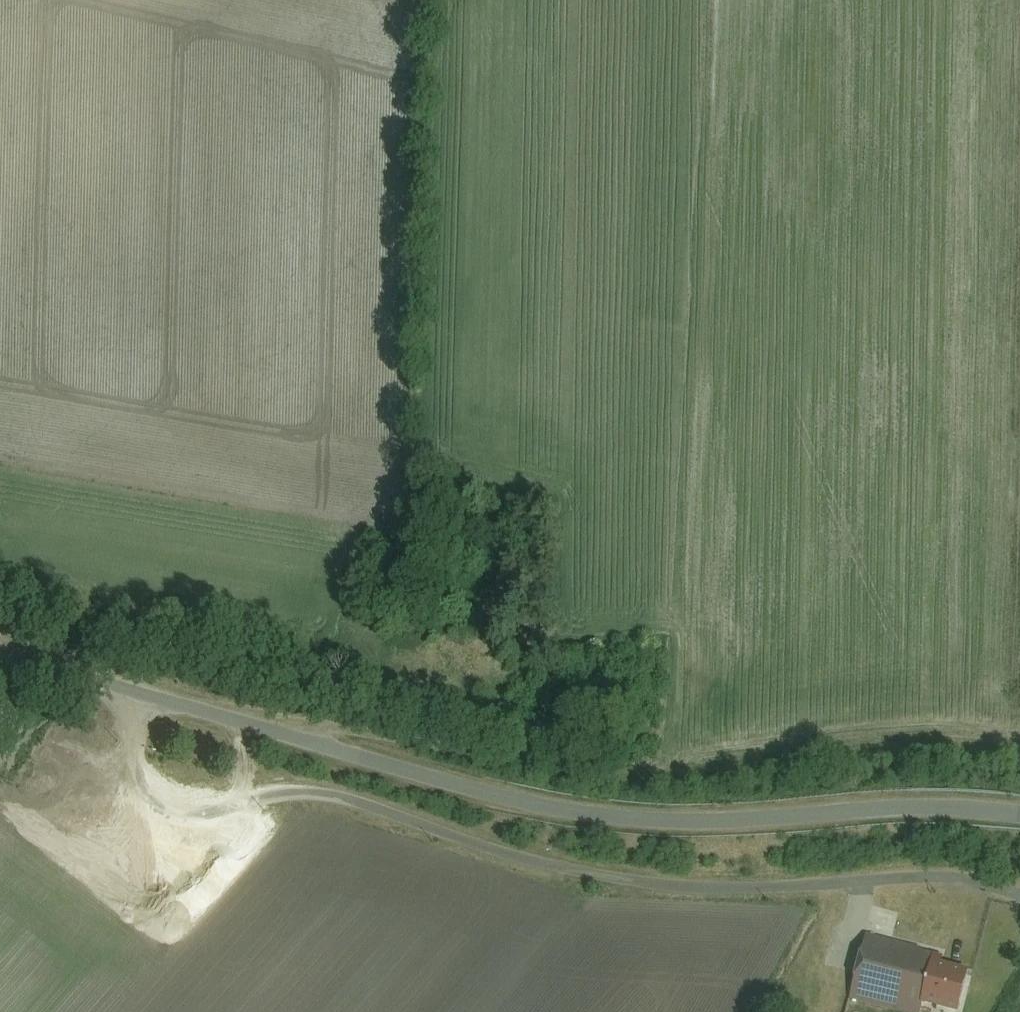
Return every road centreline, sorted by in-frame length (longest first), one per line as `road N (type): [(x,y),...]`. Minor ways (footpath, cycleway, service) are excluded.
road 1 (unclassified): [(0,653),(555,814),(678,831),(897,814),(1019,818)]

